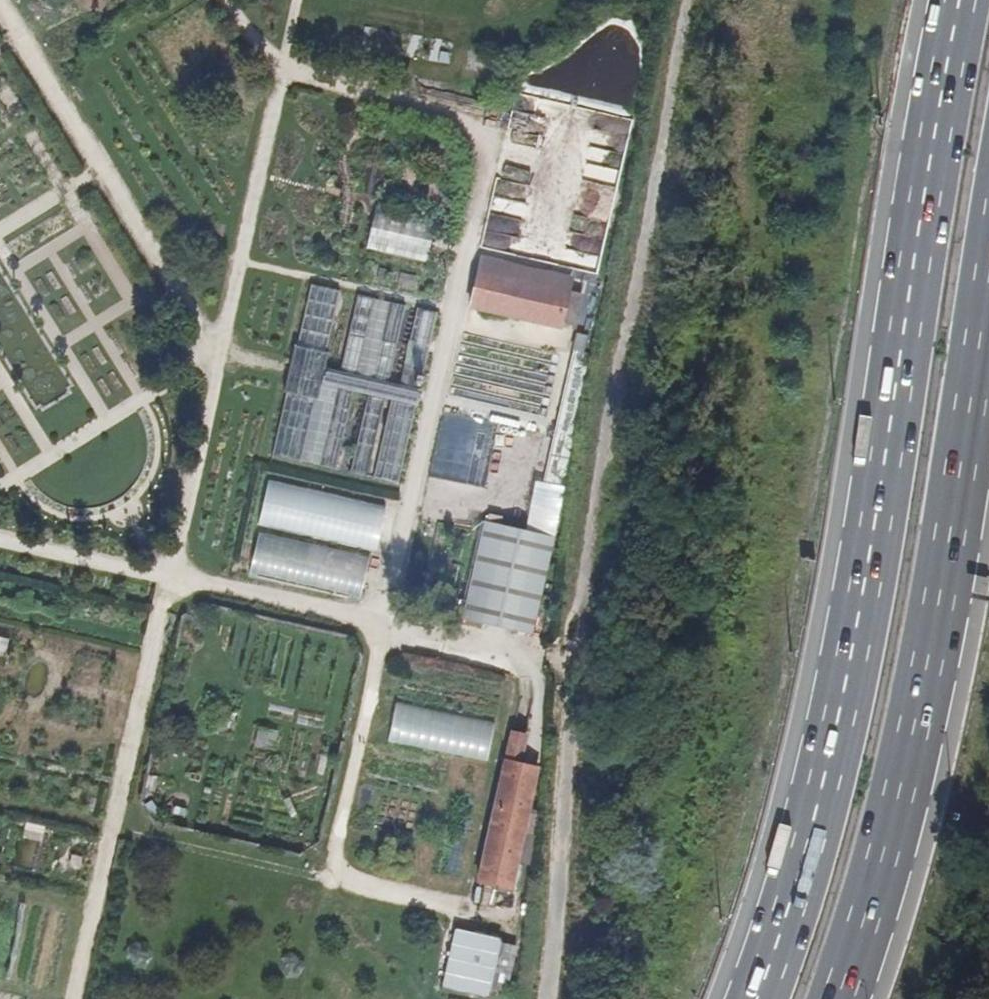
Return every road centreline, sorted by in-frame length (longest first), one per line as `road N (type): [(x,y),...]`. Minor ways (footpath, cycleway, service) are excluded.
road 1 (motorway): [(964,0),(796,873),(749,998)]
road 2 (track): [(547,998),(569,692),(682,0)]
road 3 (motorway): [(835,998),(872,893),(939,632),(988,292)]

